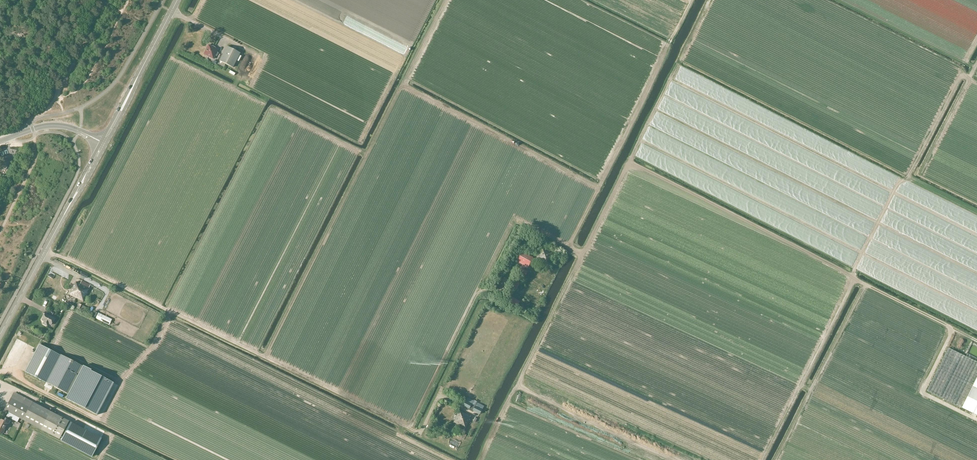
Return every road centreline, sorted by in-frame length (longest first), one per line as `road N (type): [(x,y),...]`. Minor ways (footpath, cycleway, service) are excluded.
road 1 (track): [(508,277),(499,289),(478,291),(408,427),(45,250)]
road 2 (track): [(265,358),(404,86),(598,188),(569,247)]
road 3 (track): [(763,459),(896,187),(909,179),(960,78),(976,83)]
road 4 (track): [(774,459),(866,285),(950,328),(923,393),(976,420)]
road 5 (track): [(585,250),(709,0)]
road 6 (track): [(569,247),(585,250),(479,459)]
road 7 (track): [(170,312),(99,420),(14,369)]
road 8 (secondary): [(0,335),(103,143)]
road 9 (track): [(692,0),(598,188)]
road 10 (track): [(517,385),(673,459)]
road 11 (secondary): [(103,143),(177,0)]
road 12 (track): [(478,291),(514,221),(569,247)]

